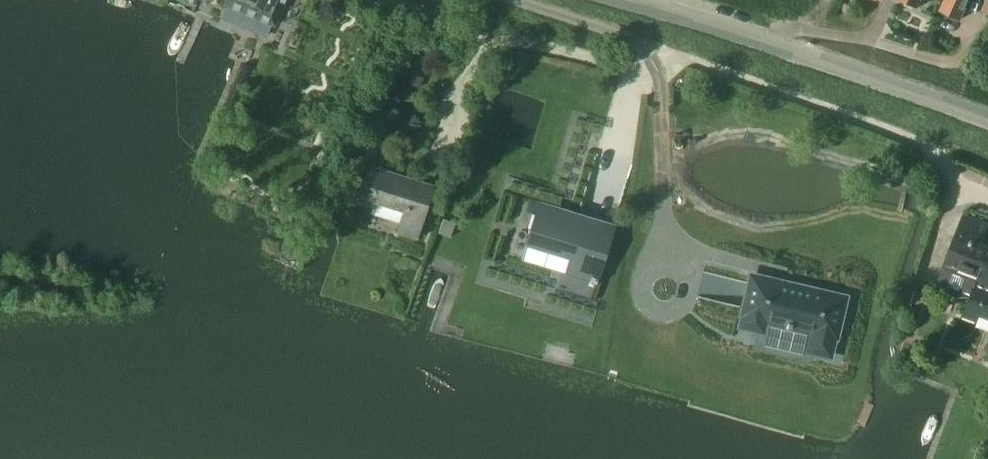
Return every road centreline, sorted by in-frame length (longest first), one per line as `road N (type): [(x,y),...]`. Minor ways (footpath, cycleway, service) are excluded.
road 1 (unclassified): [(987,122),(754,37),(615,0)]

